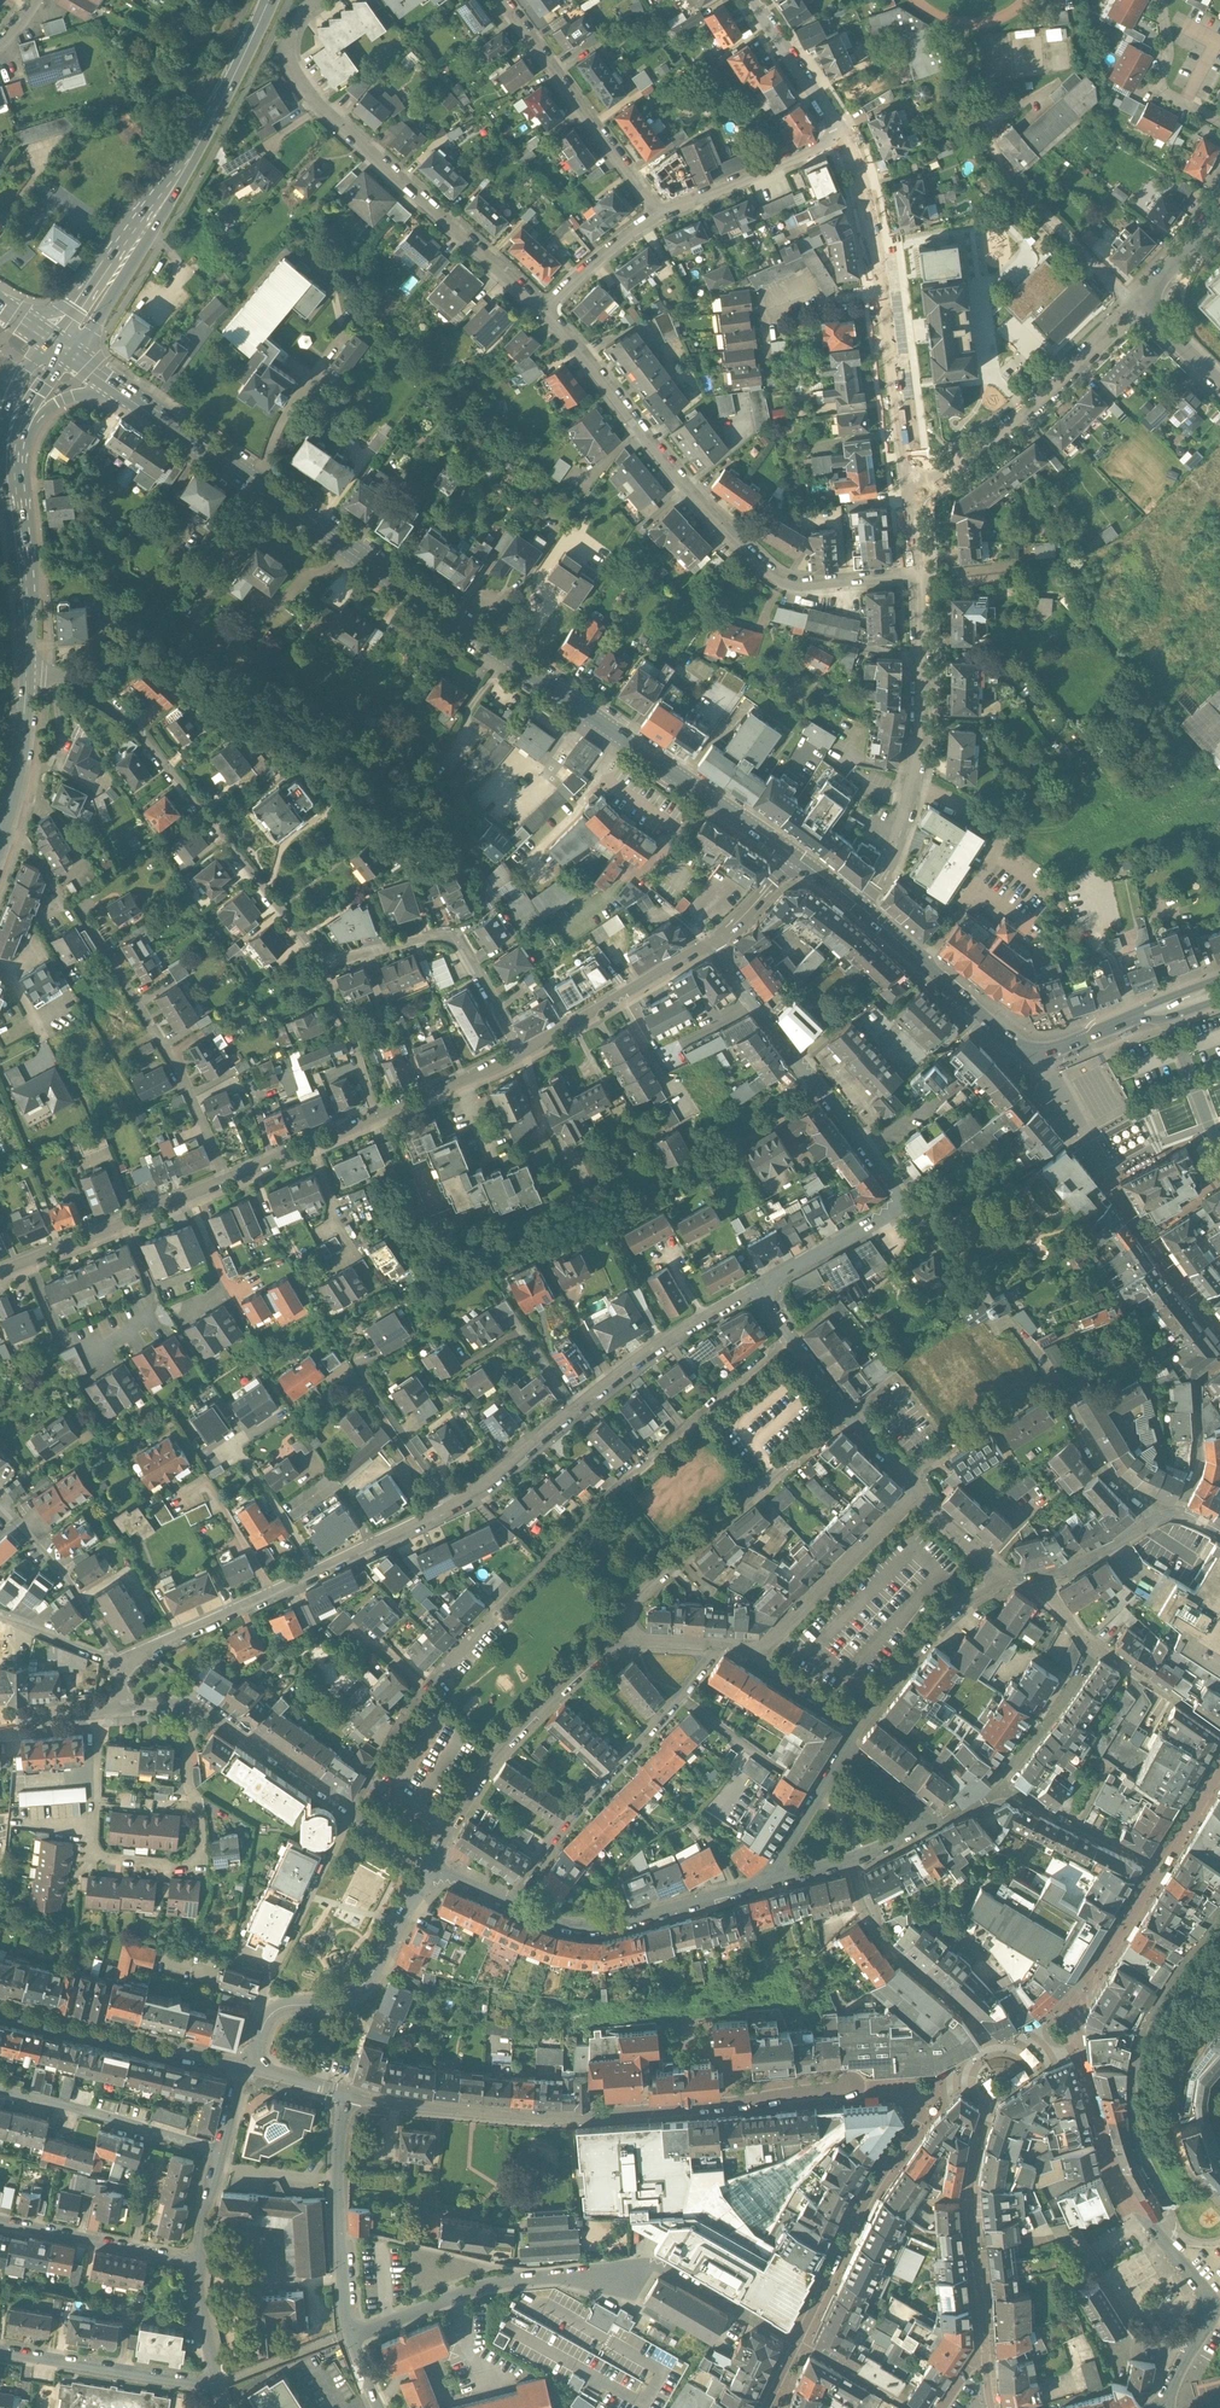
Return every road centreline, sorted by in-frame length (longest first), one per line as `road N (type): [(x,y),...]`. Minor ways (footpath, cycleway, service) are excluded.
road 1 (tertiary): [(799,860),(449,609),(161,417)]
road 2 (residential): [(127,1670),(155,1647),(472,1493),(647,1357),(763,1290)]
road 3 (residential): [(525,1051),(452,934),(333,960),(311,952),(125,718),(32,677)]
road 4 (residential): [(351,1802),(409,1706),(540,1564),(795,1334)]
road 5 (unclassified): [(852,2087),(535,2115),(348,2091)]
road 6 (residential): [(545,308),(755,558),(797,580),(918,572)]
road 7 (residential): [(763,1290),(899,1212),(901,1203),(715,939)]
road 8 (residential): [(797,2344),(647,2263),(524,2274),(351,2333)]
road 9 (residential): [(318,0),(298,21),(291,47),(305,86),(545,308)]
road 10 (primary): [(63,346),(183,172),(272,0)]
road 11 (residential): [(200,1704),(187,1751),(188,1777),(201,1801),(200,1850),(182,1860),(93,1848),(96,1711)]
road 12 (residential): [(909,474),(881,251),(844,132)]
road 13 (residential): [(918,572),(925,698),(915,783),(900,842),(864,905)]
road 14 (residential): [(622,1637),(641,1596),(849,1403)]
road 15 (tertiary): [(864,905),(1026,1055),(1047,1055),(1124,1020)]
road 16 (residential): [(510,1893),(721,1646)]
road 17 (residential): [(250,2065),(274,2011),(339,1996),(365,1979),(436,1854)]
road 18 (residential): [(86,921),(168,1051),(226,1181)]
road 19 (residential): [(436,1854),(491,1763),(548,1699),(622,1637)]
road 20 (residential): [(510,1893),(584,1917),(768,1877)]
road 21 (residential): [(659,215),(510,0)]
road 22 (tertiary): [(250,2065),(0,2001)]
road 23 (unclassified): [(0,1272),(226,1181)]
road 24 (residential): [(351,2333),(341,2232),(348,2091)]
road 25 (residential): [(924,1491),(754,1656)]
road 26 (residential): [(990,2040),(882,1937),(850,1856)]
road 27 (residential): [(0,2088),(221,2153)]
road 28 (unclassified): [(525,1051),(715,939)]
road 29 (residential): [(1138,304),(979,453)]
road 30 (residential): [(0,2352),(215,2386)]
road 31 (residential): [(853,1726),(967,1601),(999,1582)]
road 32 (residential): [(0,2221),(200,2259)]
road 33 (residential): [(844,132),(659,215)]
road 34 (residential): [(127,1670),(67,1577),(7,1510)]
road 35 (secondary): [(32,677),(14,481)]
road 36 (secondary): [(15,472),(40,418),(69,397),(106,395),(161,417)]
road 37 (residential): [(1175,1515),(1091,1454),(1053,1379)]
road 38 (residential): [(351,1802),(200,1704)]
road 39 (residential): [(1158,1867),(1000,1785)]
road 40 (residential): [(1053,1379),(909,1471)]
road 41 (secondary): [(0,844),(32,677)]
road 42 (residential): [(1000,1785),(1094,1648)]
road 43 (unclassified): [(374,1116),(525,1051)]
road 44 (unclassified): [(226,1181),(374,1116)]
road 45 (residential): [(844,132),(754,0)]
road 46 (residential): [(1175,1515),(1030,1575)]
road 47 (residential): [(768,1877),(844,1744)]
road 48 (residential): [(1094,1648),(1219,1732)]
road 49 (residential): [(1167,0),(1168,89),(1219,118)]
road 50 (residential): [(659,215),(545,308)]
road 51 (residential): [(0,1615),(127,1670)]
road 52 (secondary): [(15,472),(17,429),(63,346)]
road 53 (residential): [(328,987),(355,1040),(374,1116)]
road 54 (residential): [(938,2407),(969,2359),(987,2349),(994,2407)]
road 55 (residential): [(1219,196),(1138,304)]
road 56 (residential): [(200,2259),(215,2386)]
road 57 (residential): [(754,1656),(853,1726)]
road 58 (tertiary): [(161,417),(63,346)]

